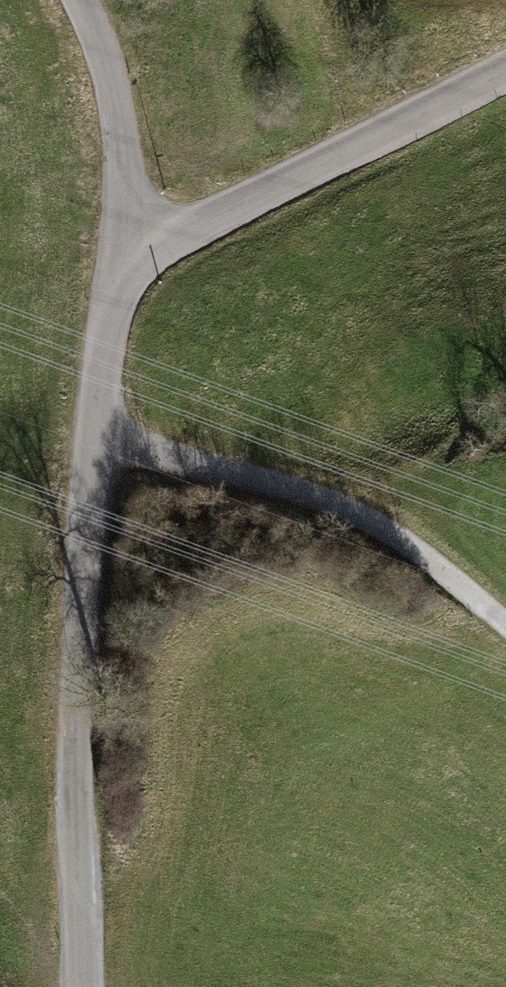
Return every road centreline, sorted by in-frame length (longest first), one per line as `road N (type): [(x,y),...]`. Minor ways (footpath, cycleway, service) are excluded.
road 1 (residential): [(80,986),(74,703),(115,270)]
road 2 (track): [(93,437),(350,510),(412,546),(505,624)]
road 3 (residential): [(505,70),(115,270)]
road 4 (residential): [(115,270),(120,139),(108,71),(81,0)]

